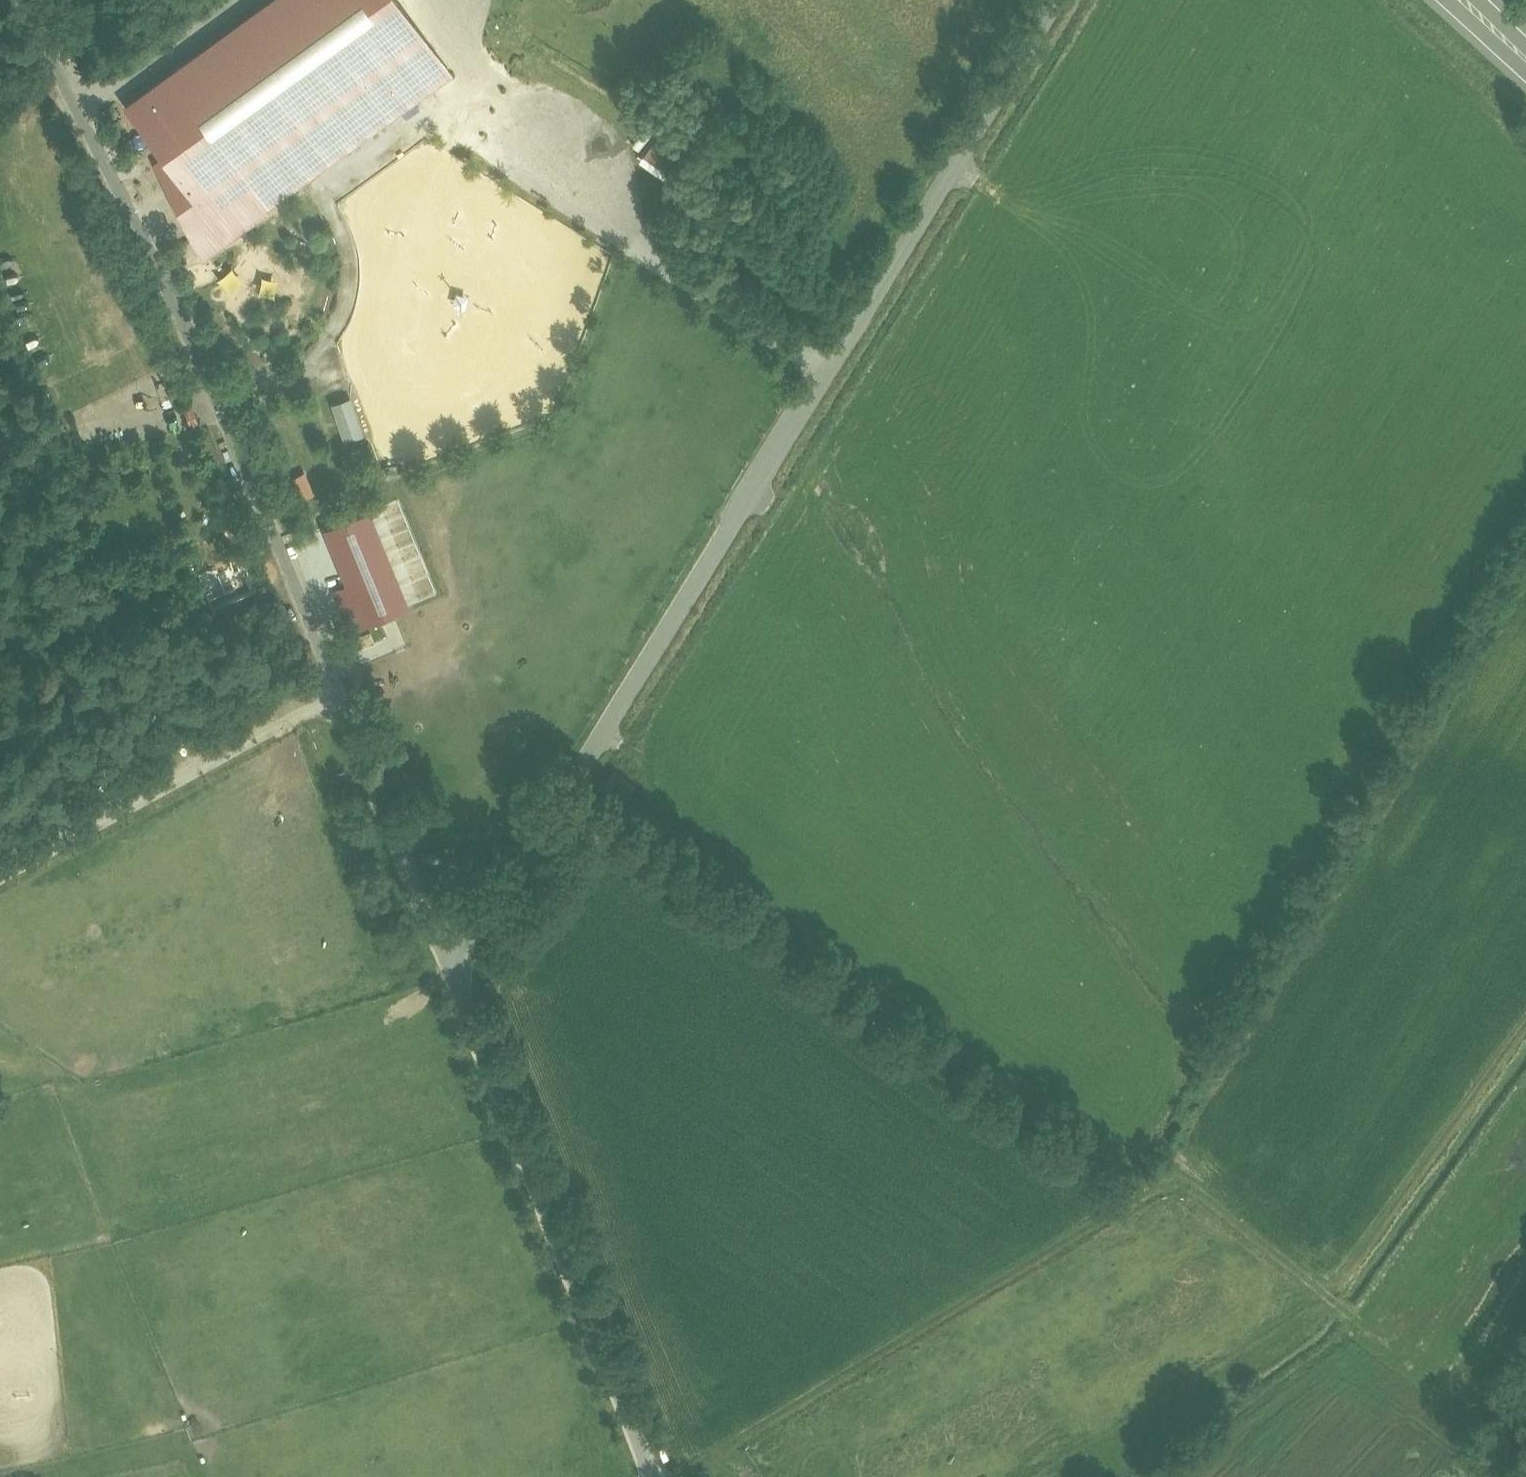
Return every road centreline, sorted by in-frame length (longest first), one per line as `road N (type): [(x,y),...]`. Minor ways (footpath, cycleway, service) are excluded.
road 1 (unclassified): [(1050,0),(455,992)]
road 2 (unclassified): [(337,695),(160,289),(14,0)]
road 3 (unclassified): [(455,992),(652,1476)]
road 4 (unclassified): [(337,695),(0,883)]
road 5 (unclassified): [(455,992),(337,695)]

